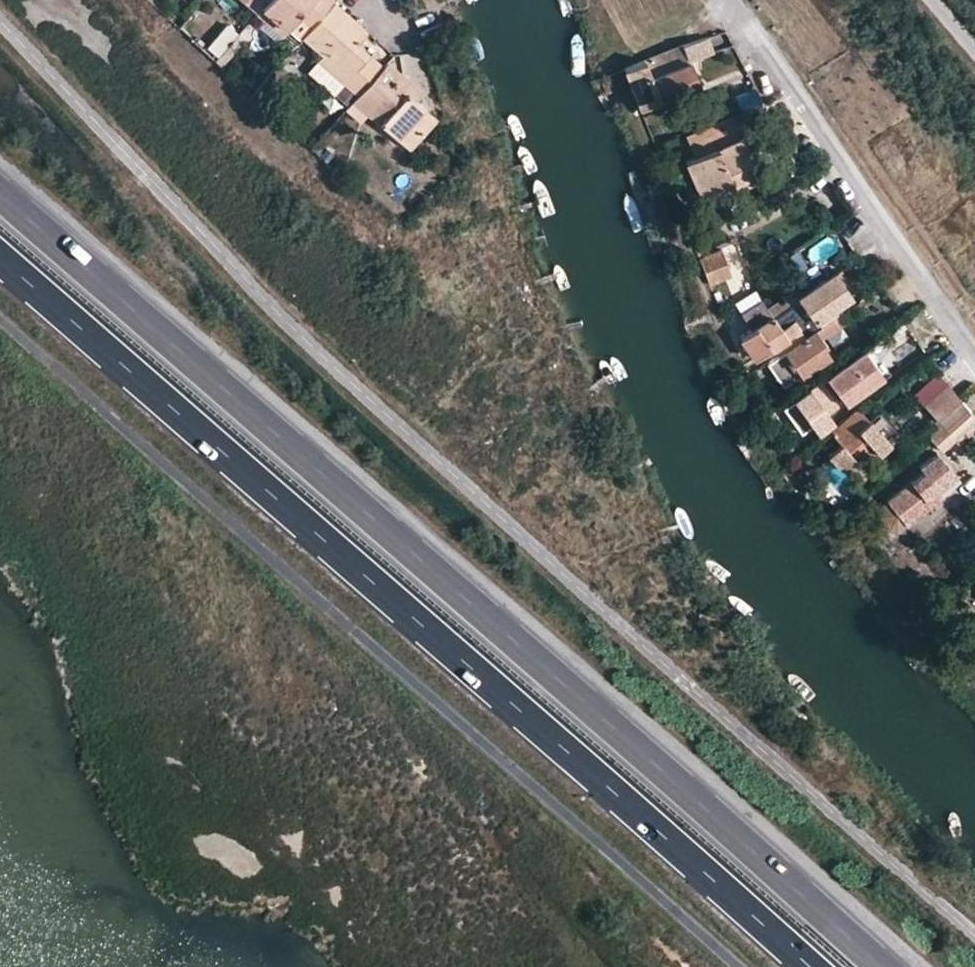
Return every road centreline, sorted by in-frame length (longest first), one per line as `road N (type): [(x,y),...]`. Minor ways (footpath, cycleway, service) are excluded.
road 1 (primary): [(879,966),(0,198)]
road 2 (primary): [(0,261),(797,966)]
road 3 (residential): [(974,349),(727,0)]

